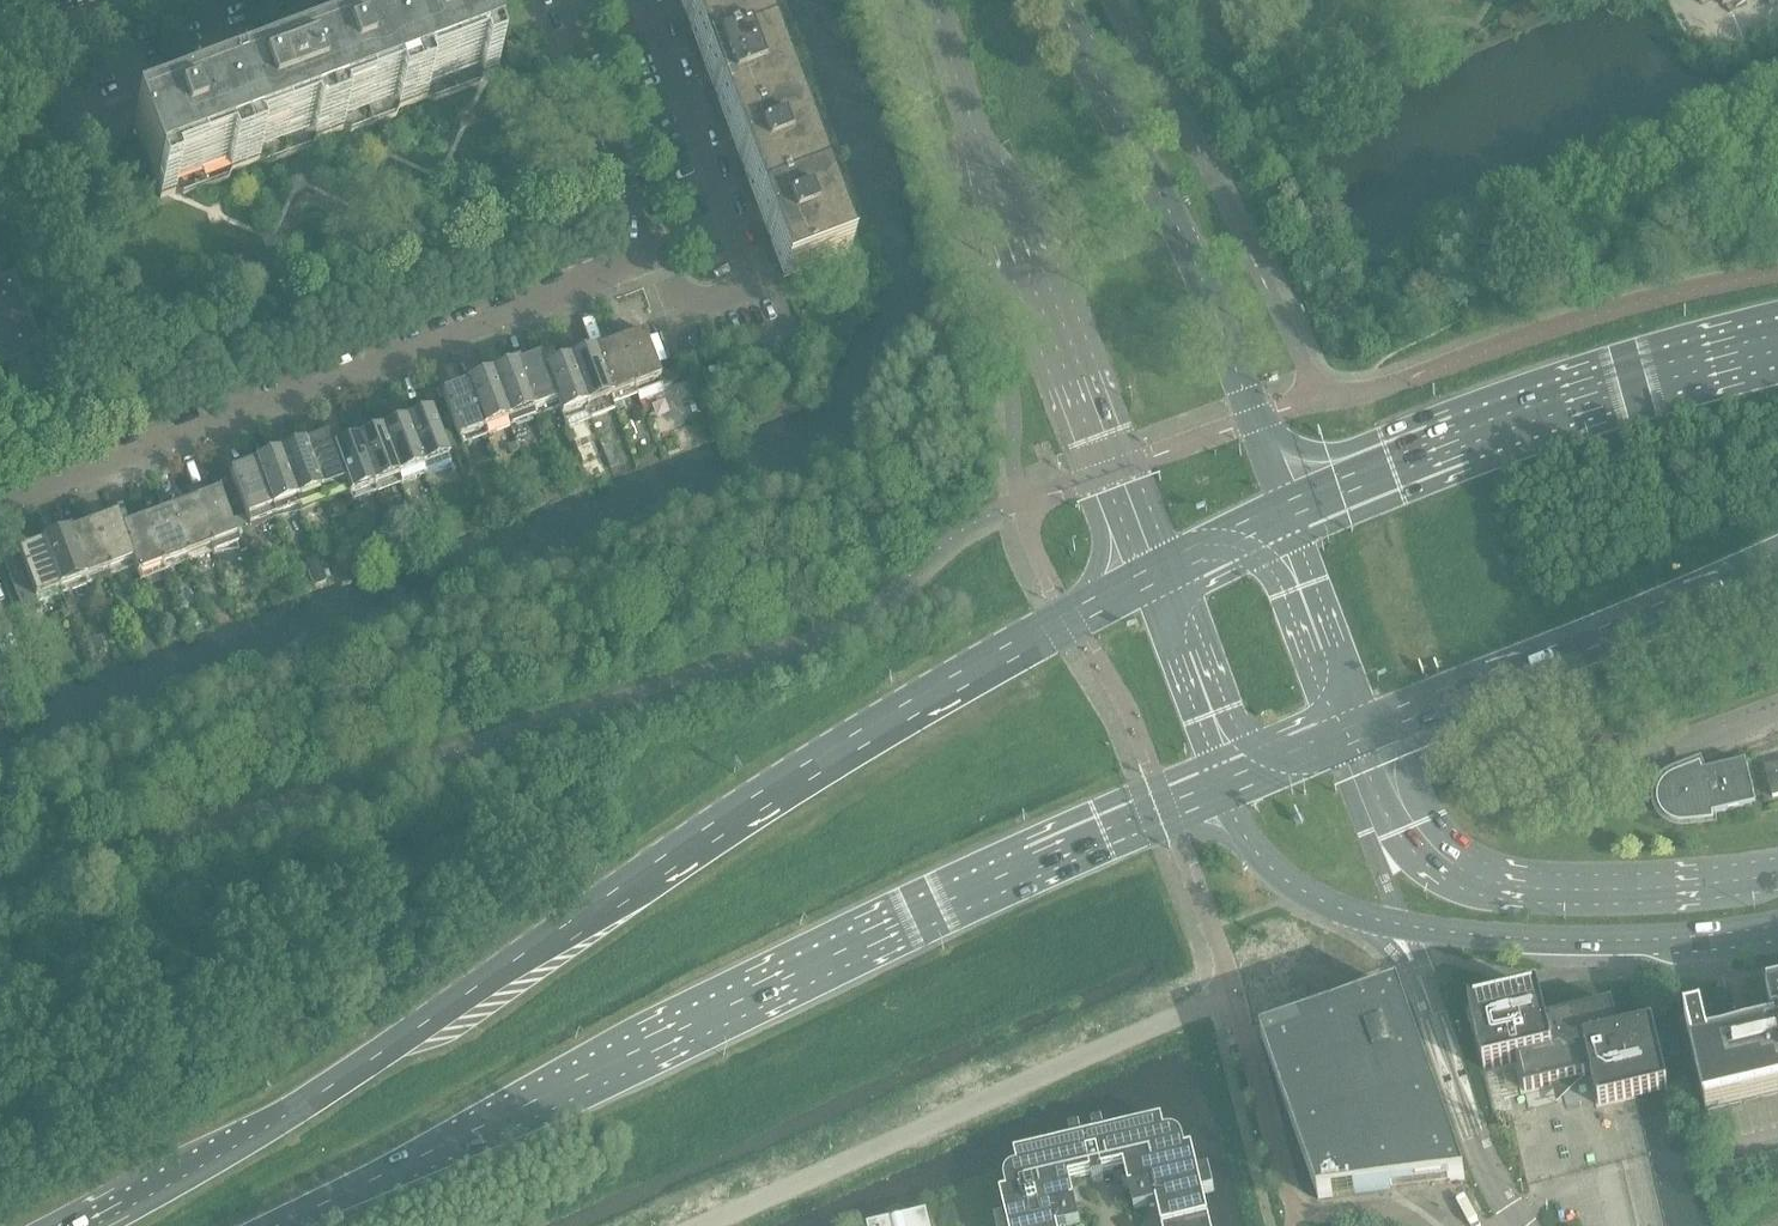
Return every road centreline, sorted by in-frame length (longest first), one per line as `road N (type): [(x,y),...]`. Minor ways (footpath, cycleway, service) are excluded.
road 1 (primary): [(1146,581),(912,696),(217,1162),(96,1225)]
road 2 (primary): [(283,1225),(925,910),(1222,781)]
road 3 (residential): [(655,259),(0,500)]
road 4 (tertiary): [(1222,781),(1239,829),(1262,862),(1296,891),(1348,915),(1495,936),(1614,939),(1777,926)]
road 5 (tertiary): [(931,0),(1146,581)]
road 6 (tertiary): [(1287,507),(1189,248),(1059,0)]
road 7 (trunk): [(1777,336),(1580,391),(1287,507)]
road 8 (tertiary): [(1777,874),(1649,889),(1520,889),(1449,863),(1406,827),(1362,730)]
road 9 (trunk): [(1362,730),(1777,554)]
road 10 (residential): [(655,259),(565,0)]
road 11 (tertiary): [(1362,730),(1287,507)]
road 12 (tertiary): [(1146,581),(1222,781)]
road 13 (unclassified): [(1602,774),(1777,712)]
road 14 (primary): [(1287,507),(1146,581)]
road 15 (residential): [(0,55),(144,0)]
road 16 (primary): [(1222,781),(1362,730)]

